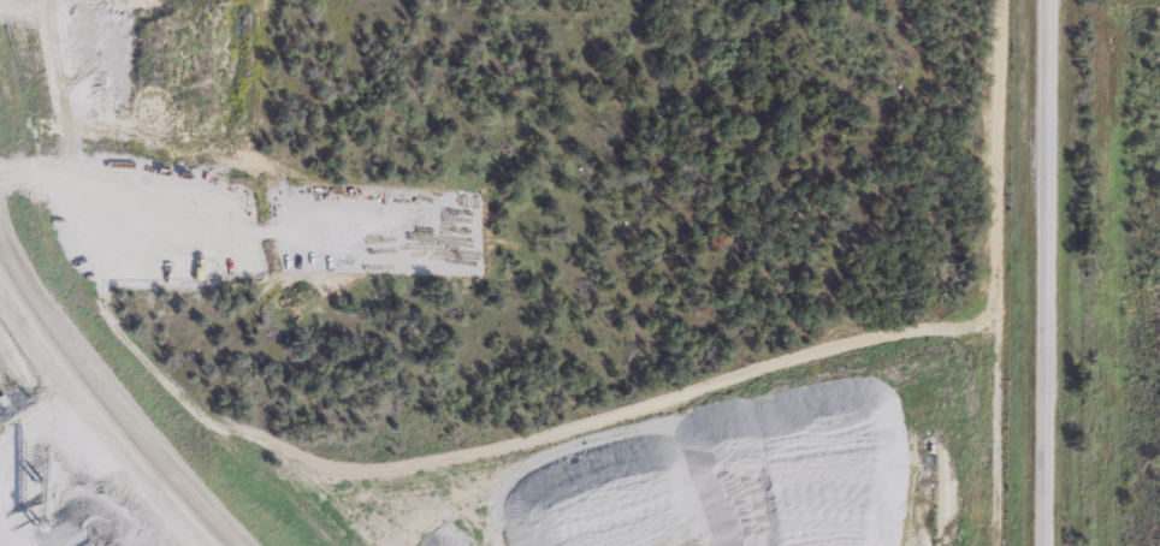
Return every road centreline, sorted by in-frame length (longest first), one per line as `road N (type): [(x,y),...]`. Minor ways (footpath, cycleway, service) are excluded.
road 1 (track): [(1000,372),(966,333),(922,327),(853,343),(579,435),(410,480),(249,545)]
road 2 (secondary): [(1049,0),(1044,545)]

